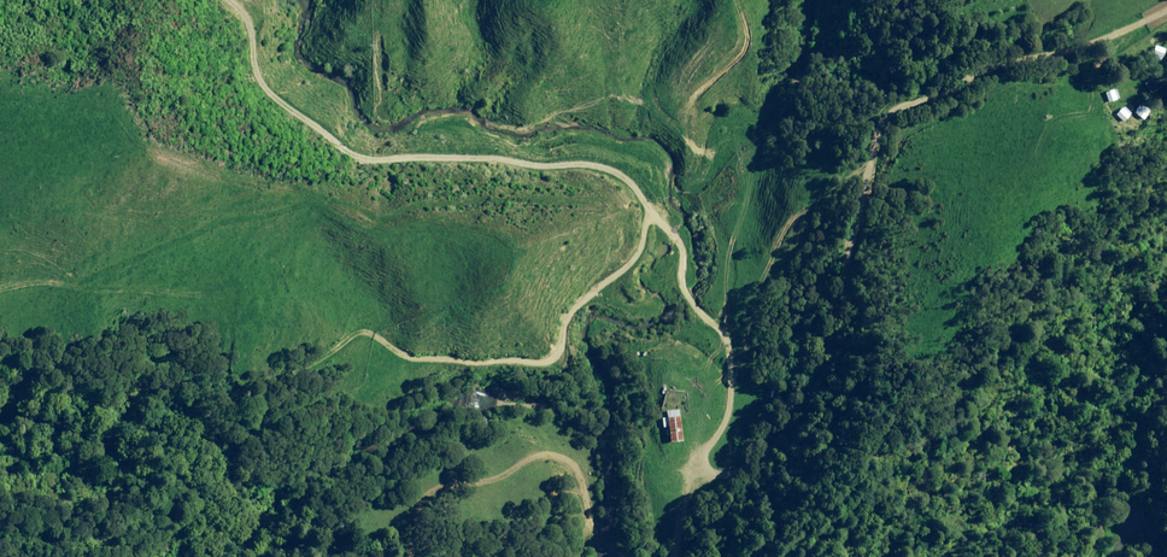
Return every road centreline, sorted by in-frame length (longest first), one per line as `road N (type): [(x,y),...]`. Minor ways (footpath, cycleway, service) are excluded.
road 1 (track): [(1166,12),(1098,42),(1001,66),(891,114),(879,132),(822,396),(807,427),(749,470),(728,475),(699,460)]
road 2 (track): [(474,362),(412,358),(357,333),(297,378),(246,391),(227,366),(227,311),(207,295),(46,282),(0,288)]
road 3 (track): [(674,556),(686,481),(726,425),(733,390),(727,341),(686,294),(679,234),(648,218),(635,259),(570,318),(557,361)]
road 4 (track): [(232,0),(253,26),(259,75),(273,96),(359,158),(592,165),(627,178),(651,216)]
road 5 (track): [(727,341),(731,249),(749,167),(729,143),(698,149),(686,121),(694,98),(747,43),(735,0)]
road 6 (track): [(407,556),(415,514),(430,494),(481,484),(541,456),(578,475),(590,515),(621,556)]
road 7 (track): [(814,0),(788,90),(739,147)]

